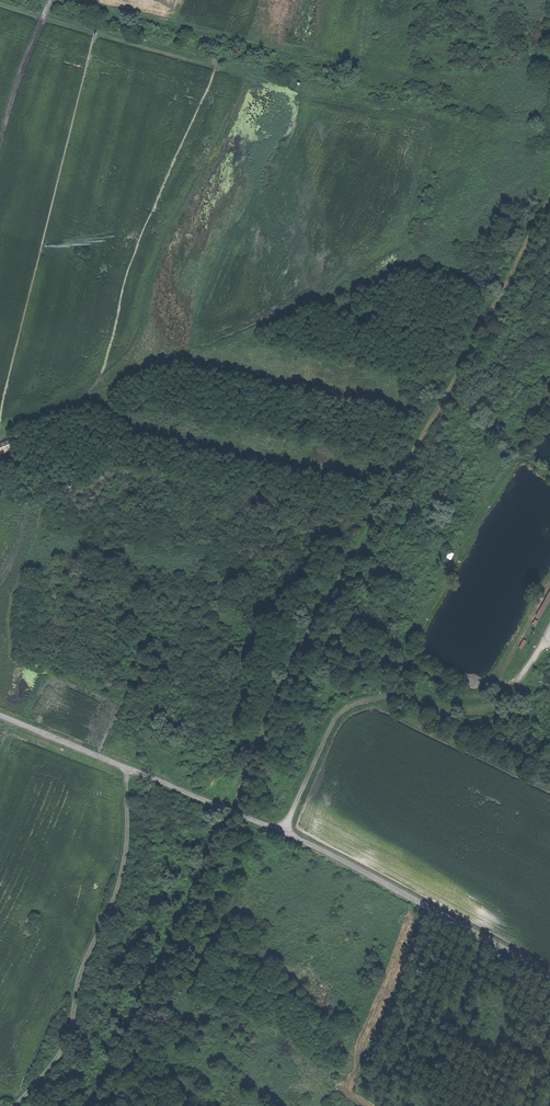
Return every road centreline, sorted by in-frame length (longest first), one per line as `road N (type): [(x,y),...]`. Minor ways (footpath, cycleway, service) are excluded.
road 1 (track): [(282,833),(337,718),(380,699),(472,712),(490,707),(509,696),(549,637)]
road 2 (track): [(127,768),(119,883),(83,966),(70,1030),(57,1058),(12,1105)]
road 3 (track): [(0,716),(282,833)]
road 4 (track): [(0,138),(49,0)]

